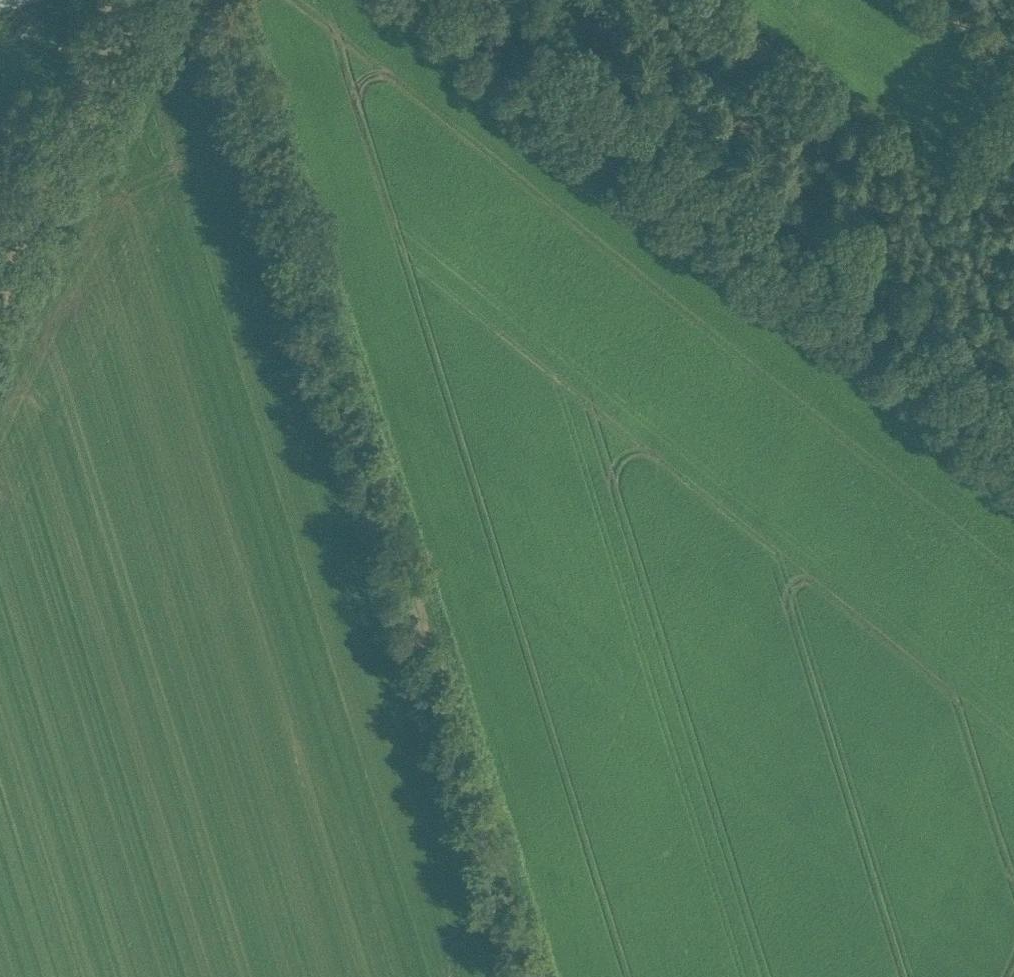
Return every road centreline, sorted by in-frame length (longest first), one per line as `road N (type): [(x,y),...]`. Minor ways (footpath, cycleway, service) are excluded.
road 1 (unclassified): [(524,976),(217,0)]
road 2 (track): [(472,0),(1013,434)]
road 3 (unclassified): [(0,233),(118,0)]

